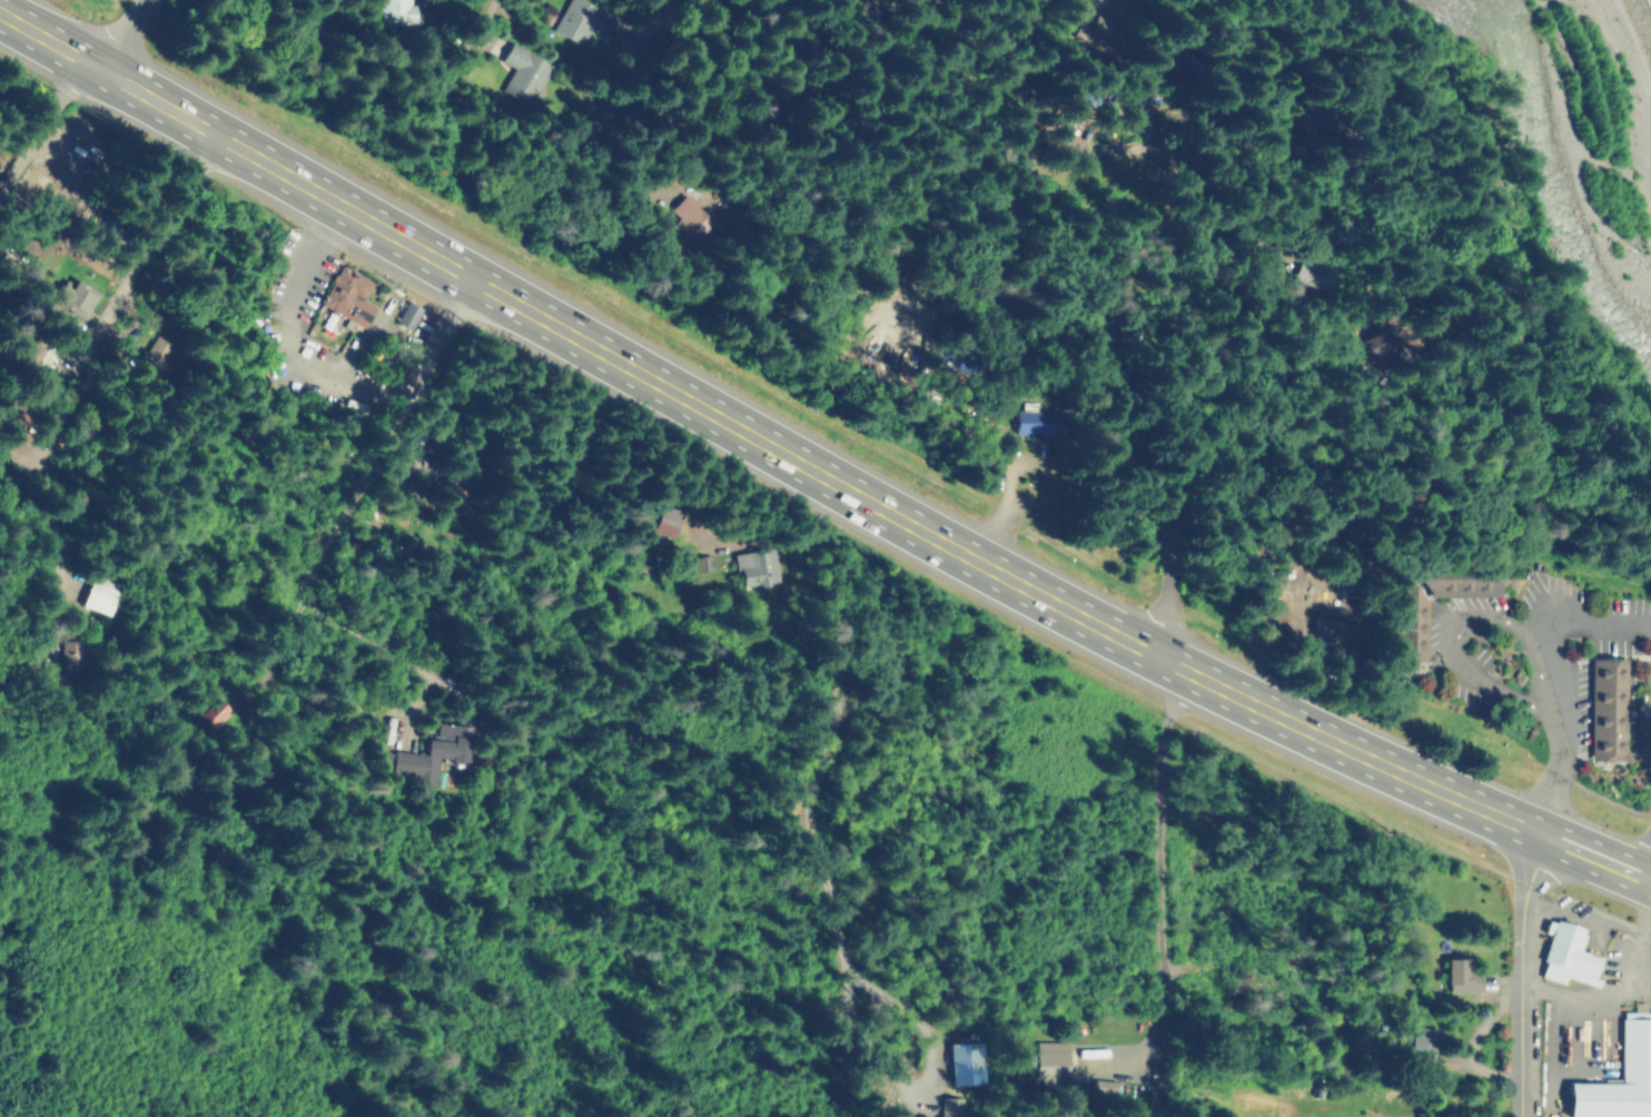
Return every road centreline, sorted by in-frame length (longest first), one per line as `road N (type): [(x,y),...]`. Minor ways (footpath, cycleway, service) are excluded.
road 1 (trunk): [(1539,833),(1186,672),(0,13)]
road 2 (residential): [(1459,138),(1497,176),(1403,230),(1342,248),(1248,227),(1159,169),(1130,169),(1061,140),(803,0)]
road 3 (residential): [(304,607),(474,694),(813,691)]
road 4 (residential): [(680,0),(625,67),(596,126),(553,150),(284,0)]
road 5 (residential): [(471,278),(264,681)]
road 6 (residential): [(1186,672),(1165,723),(1157,1041)]
road 7 (residential): [(1459,138),(1271,40),(1230,40),(1142,0)]
road 8 (residential): [(1650,628),(1555,622),(1543,631),(1555,775),(1539,833)]
road 9 (residential): [(625,67),(735,134),(797,113),(838,18)]
road 10 (tertiary): [(1525,1116),(1525,981),(1539,833)]
road 11 (residential): [(0,174),(118,39),(140,0)]
road 12 (residential): [(105,309),(211,131)]
road 13 (residential): [(315,190),(287,337),(295,354)]
road 14 (residential): [(1159,169),(1230,40)]
road 15 (trunk): [(1650,880),(1539,833)]

